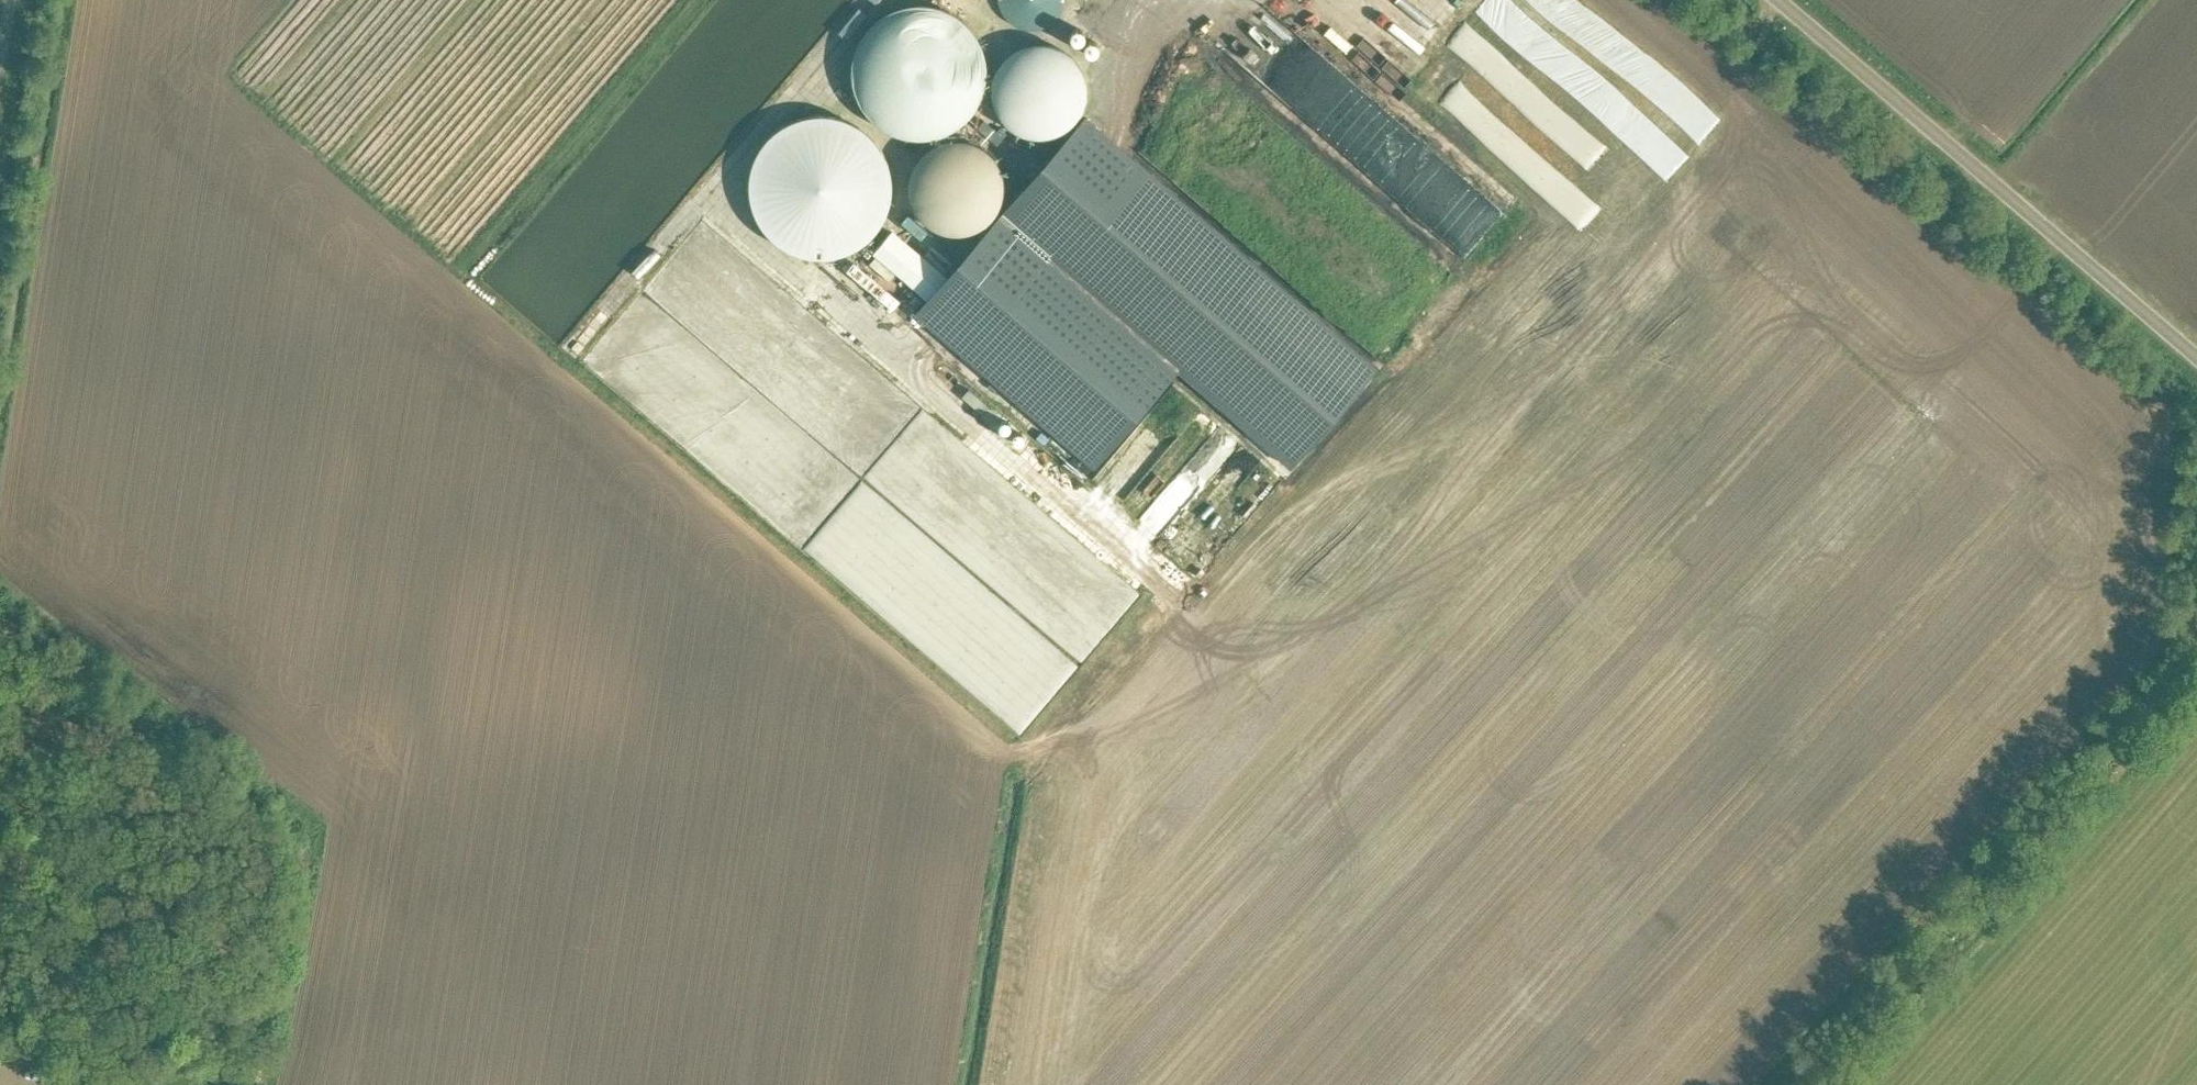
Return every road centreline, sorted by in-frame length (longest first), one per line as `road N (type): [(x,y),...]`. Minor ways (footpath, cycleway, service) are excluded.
road 1 (unclassified): [(2196,356),(1779,0)]

